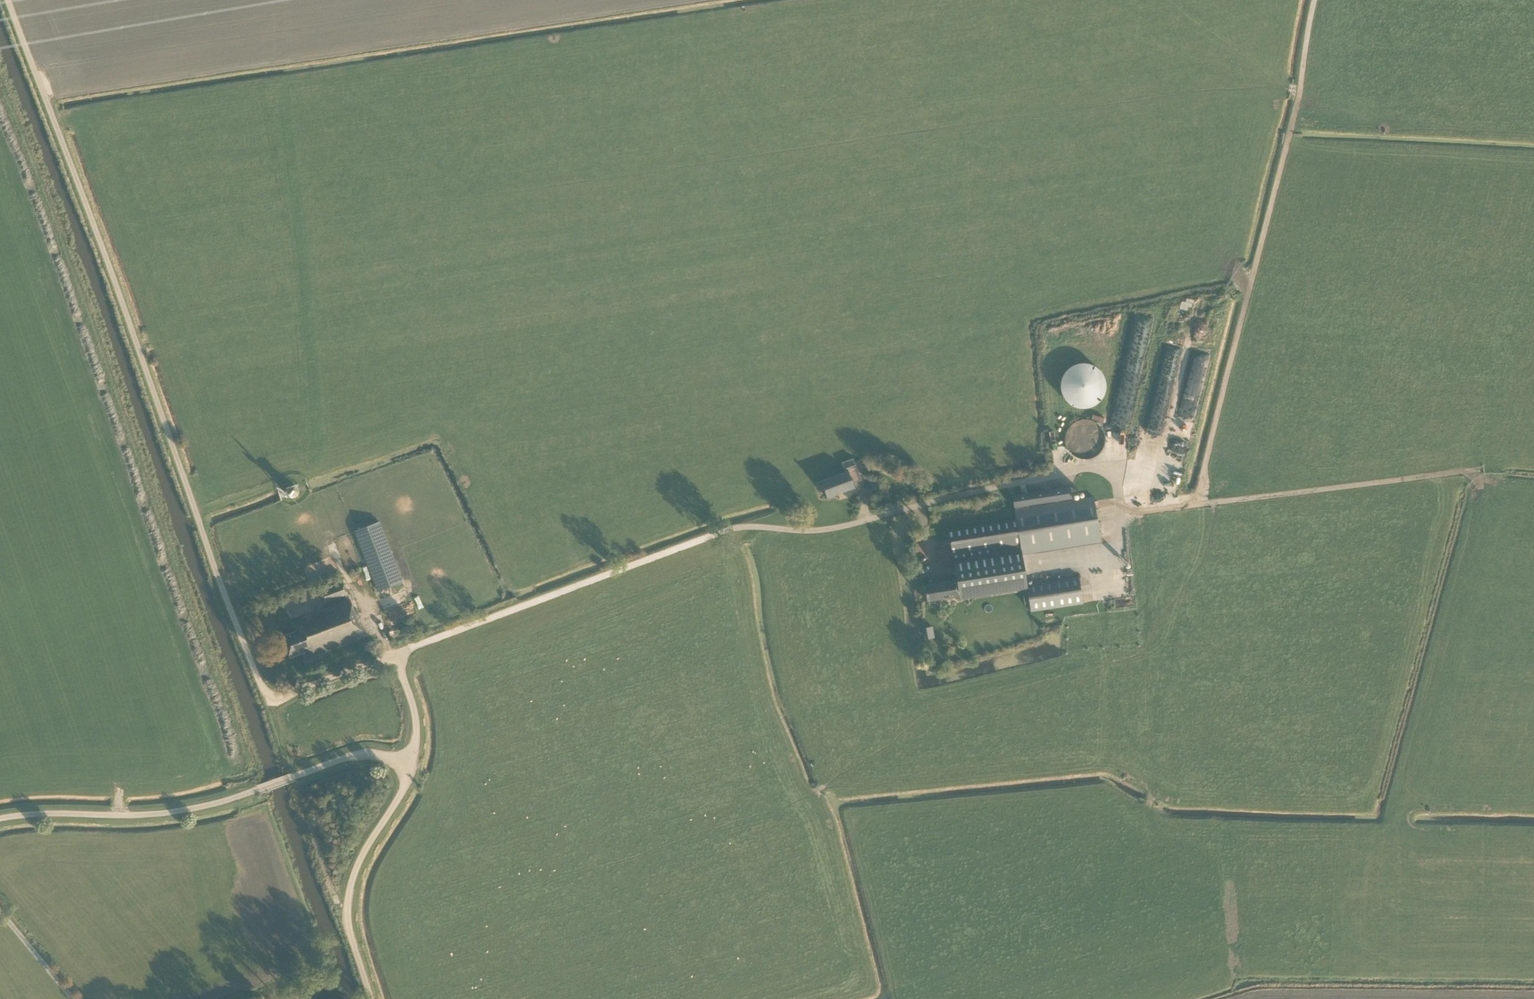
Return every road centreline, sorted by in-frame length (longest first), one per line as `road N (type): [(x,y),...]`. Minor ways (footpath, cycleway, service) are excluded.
road 1 (unclassified): [(412,763),(416,721),(395,653),(282,697),(265,693),(218,582),(9,0)]
road 2 (unclassified): [(0,818),(174,811),(366,753),(412,763)]
road 3 (unclassified): [(372,998),(350,935),(350,891),(412,763)]
road 4 (track): [(298,796),(347,919)]

